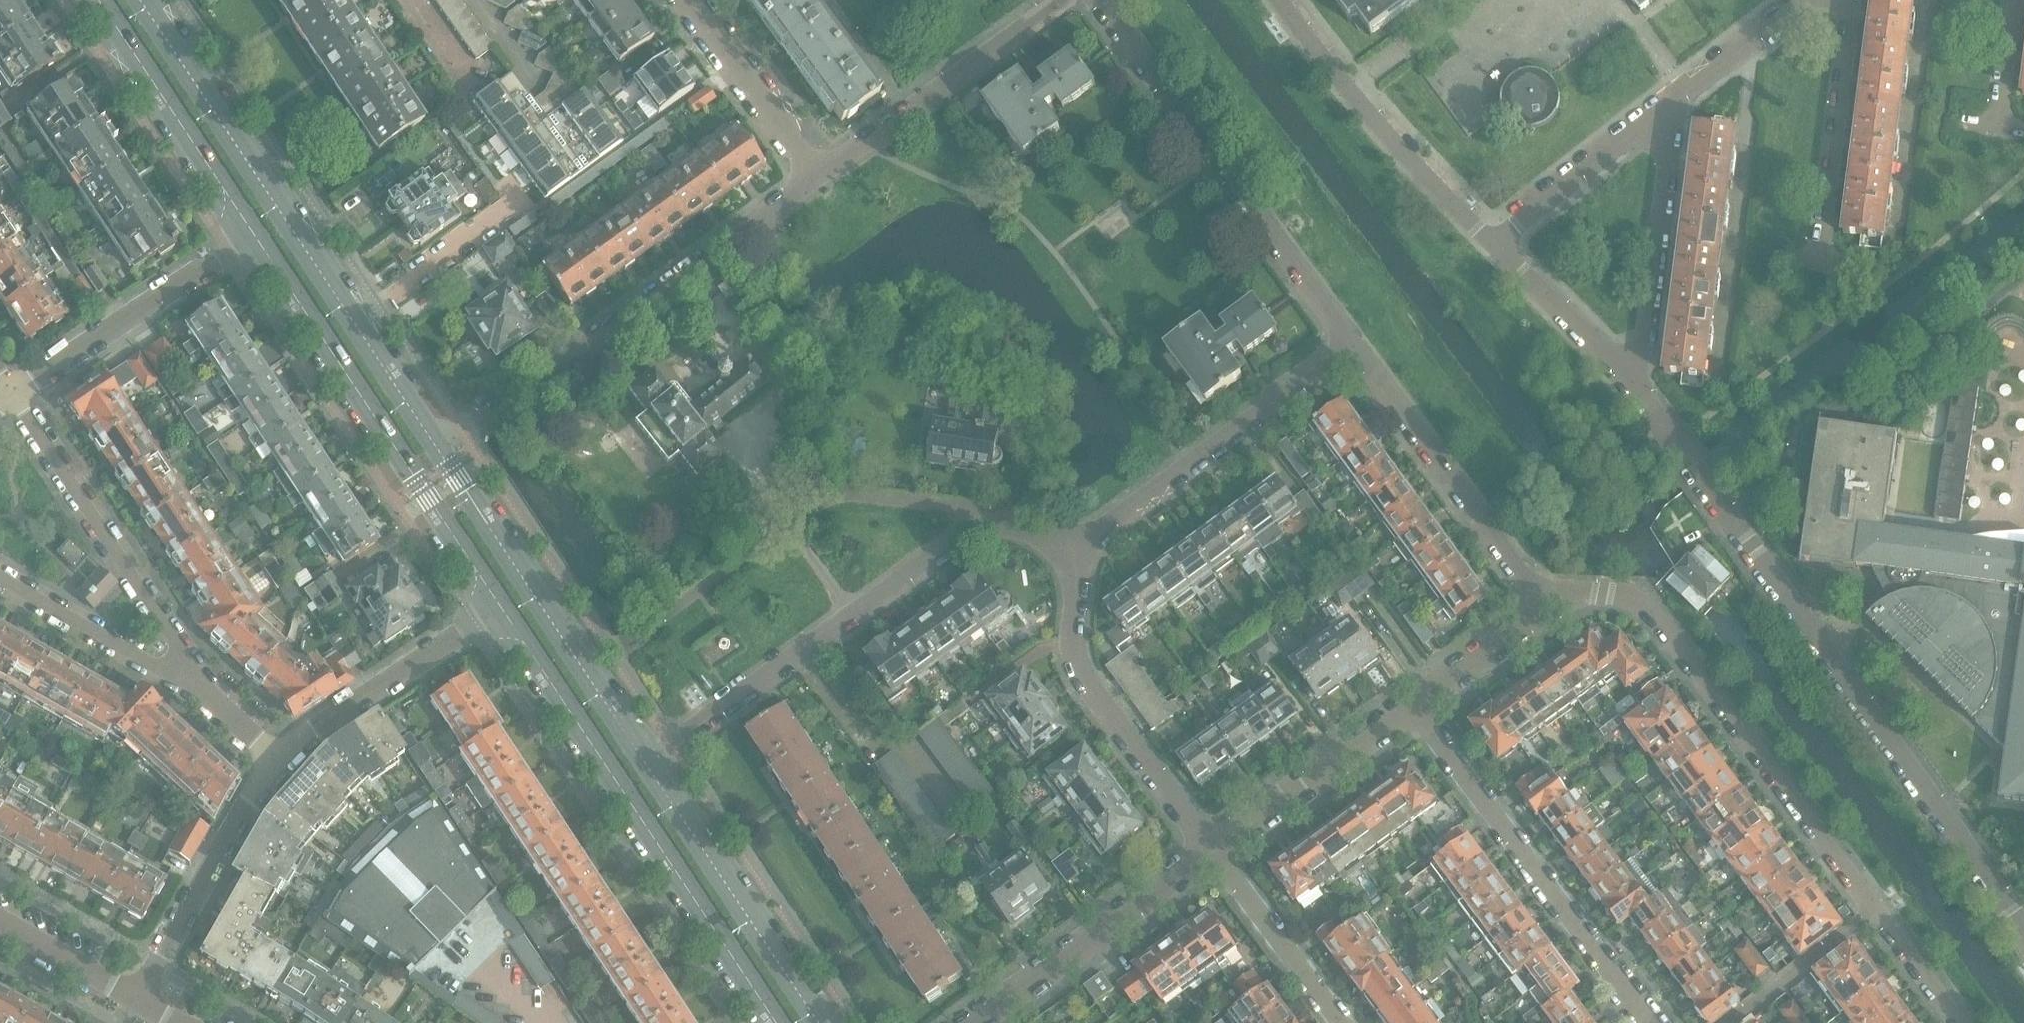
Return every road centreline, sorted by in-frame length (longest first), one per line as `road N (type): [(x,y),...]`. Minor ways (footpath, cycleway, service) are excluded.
road 1 (residential): [(1621,371),(2023,926)]
road 2 (secondary): [(437,448),(141,0)]
road 3 (residential): [(1078,545),(1029,529),(979,527),(645,761)]
road 4 (secondary): [(501,608),(778,1022)]
road 5 (residential): [(1876,914),(1654,615),(1603,591),(1569,592),(1548,609)]
road 6 (residential): [(817,177),(437,448)]
road 7 (secondary): [(253,234),(501,608)]
road 8 (residential): [(1351,345),(1098,0)]
road 9 (residential): [(1649,1022),(1412,706)]
road 10 (secondary): [(645,761),(437,448)]
road 11 (residential): [(1213,852),(1074,662),(1078,545)]
road 12 (residential): [(194,683),(14,392)]
road 13 (residential): [(1078,545),(1351,345)]
road 14 (residential): [(1548,609),(1351,345)]
road 15 (residential): [(1280,0),(1393,141),(1493,243)]
road 16 (secondary): [(820,1022),(645,761)]
road 17 (residential): [(976,1022),(1213,852)]
road 18 (residential): [(14,392),(253,234)]
road 19 (secondary): [(98,0),(253,234)]
road 20 (residential): [(138,999),(275,755)]
road 21 (residential): [(1676,102),(1647,333),(1621,371)]
road 22 (residential): [(275,755),(501,608)]
road 23 (residential): [(1017,32),(817,177)]
road 24 (residential): [(1213,852),(1412,706)]
road 25 (residential): [(1493,243),(1676,102)]
road 26 (residential): [(0,578),(194,683)]
road 27 (residential): [(817,177),(687,0)]
road 28 (residential): [(1340,1022),(1213,852)]
road 29 (residential): [(1730,1022),(1876,914)]
road 30 (residential): [(1493,243),(1621,371)]
road 31 (residential): [(1412,706),(1548,609)]
road 32 (residential): [(1676,102),(1805,0)]
road 33 (residential): [(138,999),(0,921)]
road 34 (residential): [(1958,1022),(1876,914)]

